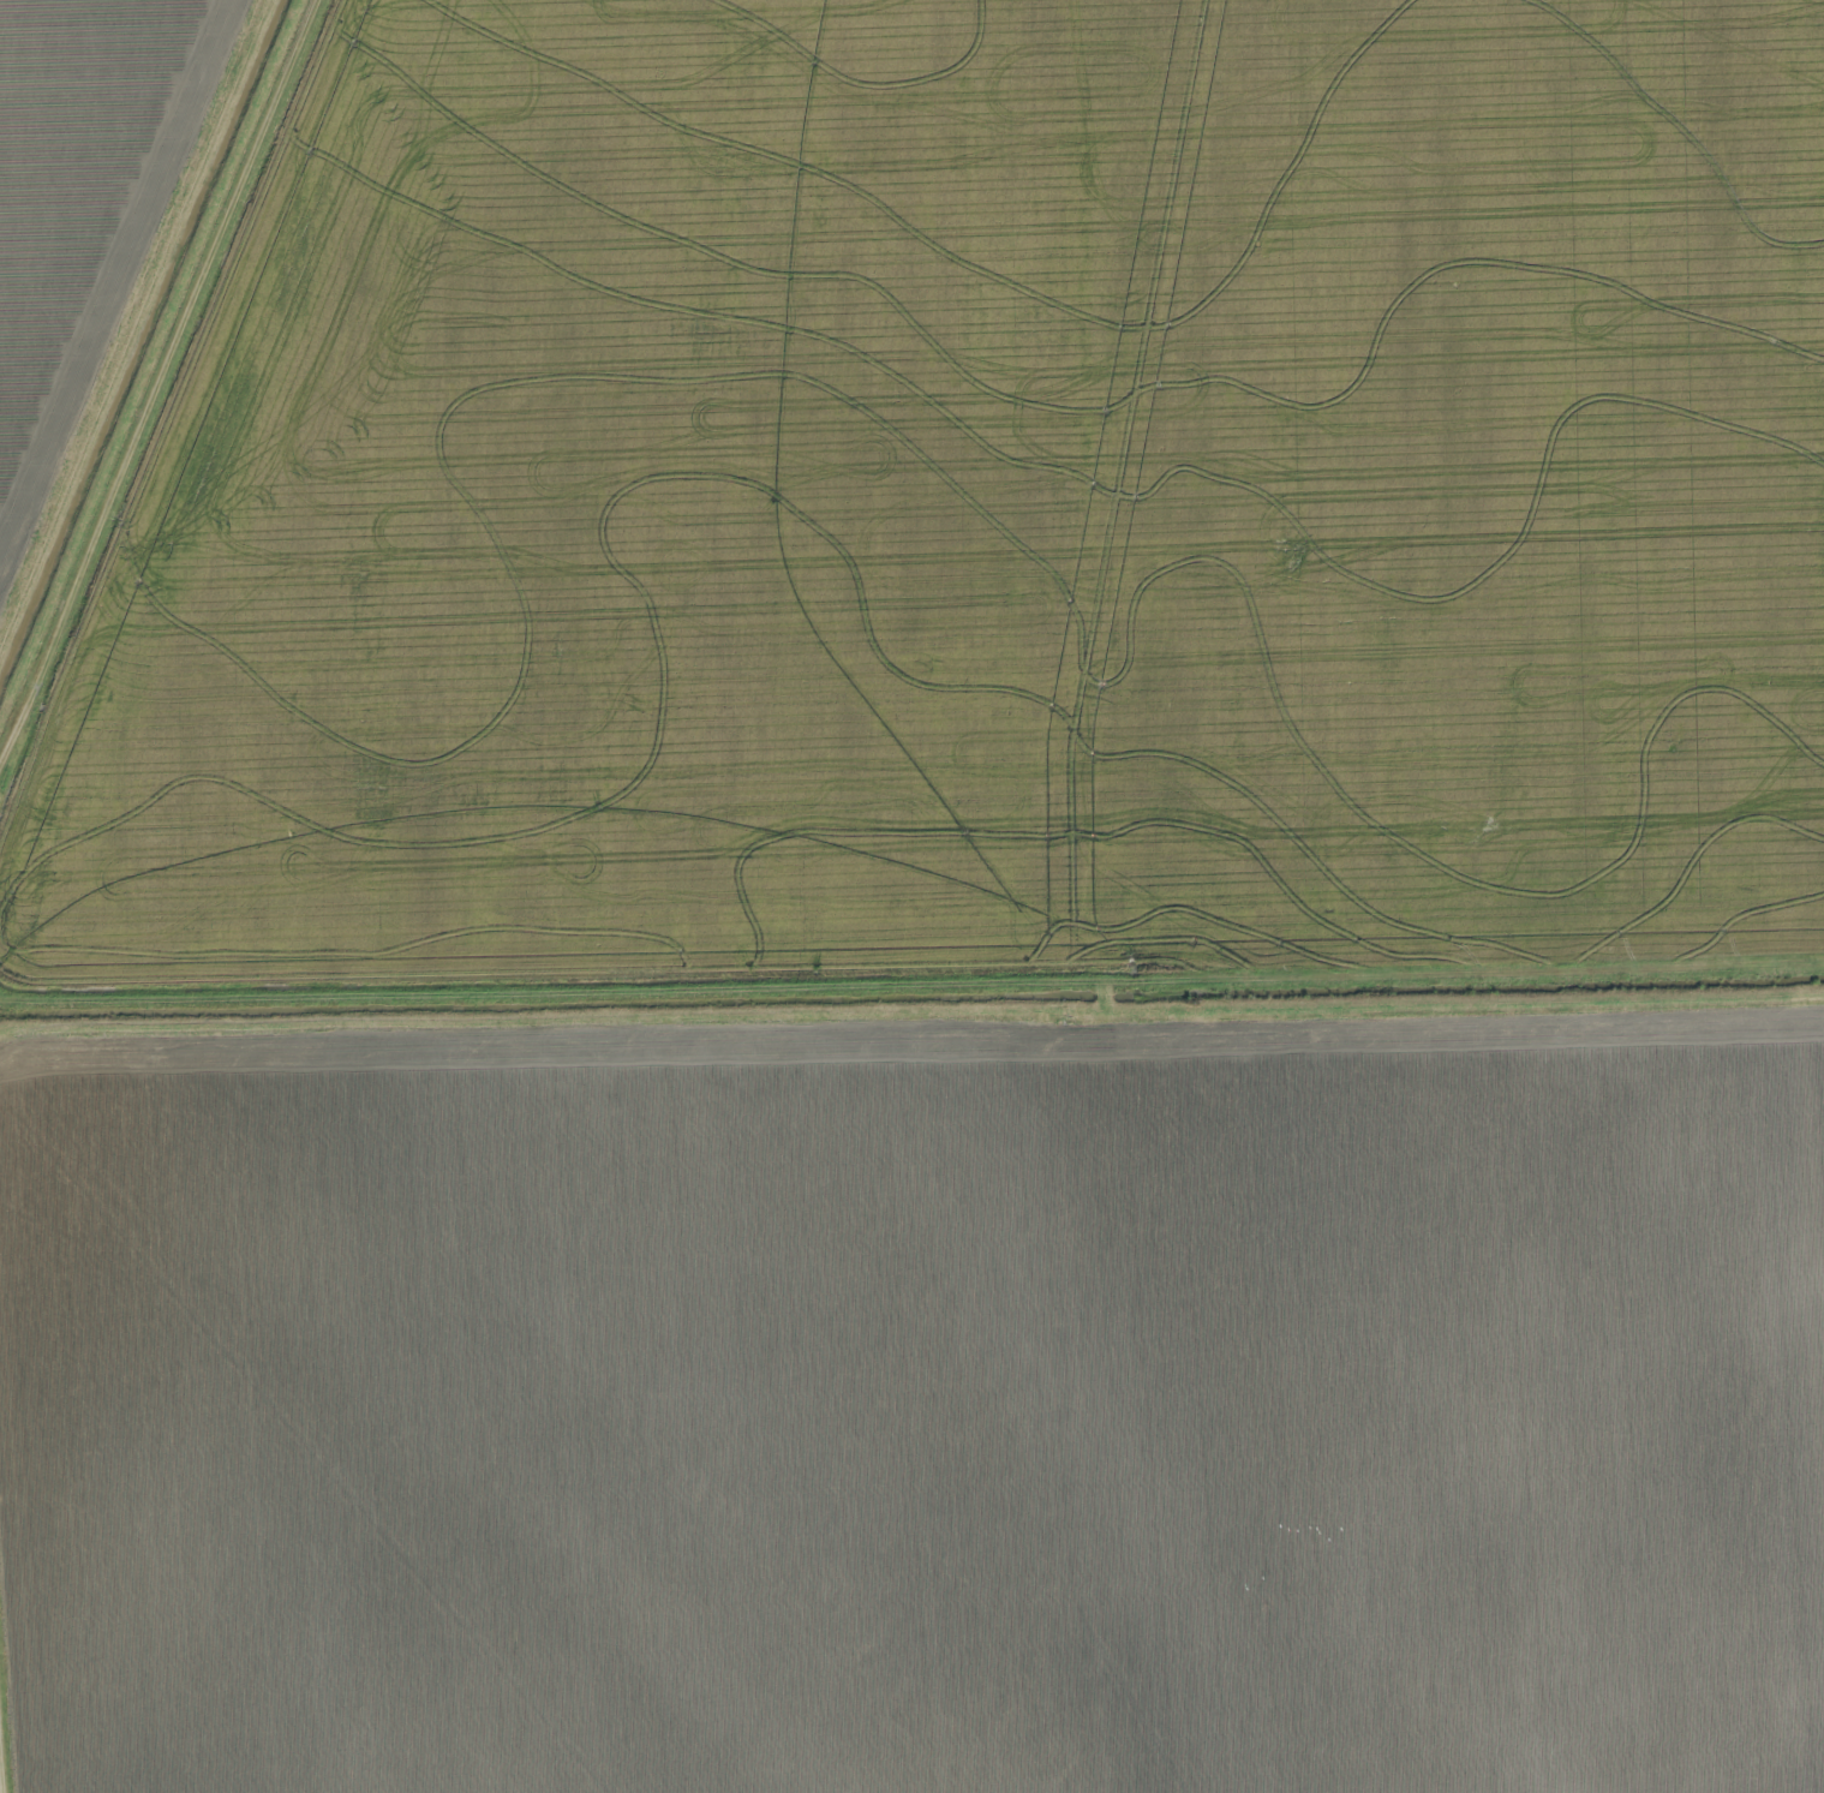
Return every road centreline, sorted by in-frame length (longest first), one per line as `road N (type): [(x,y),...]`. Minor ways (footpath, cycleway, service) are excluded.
road 1 (track): [(322,0),(0,777)]

